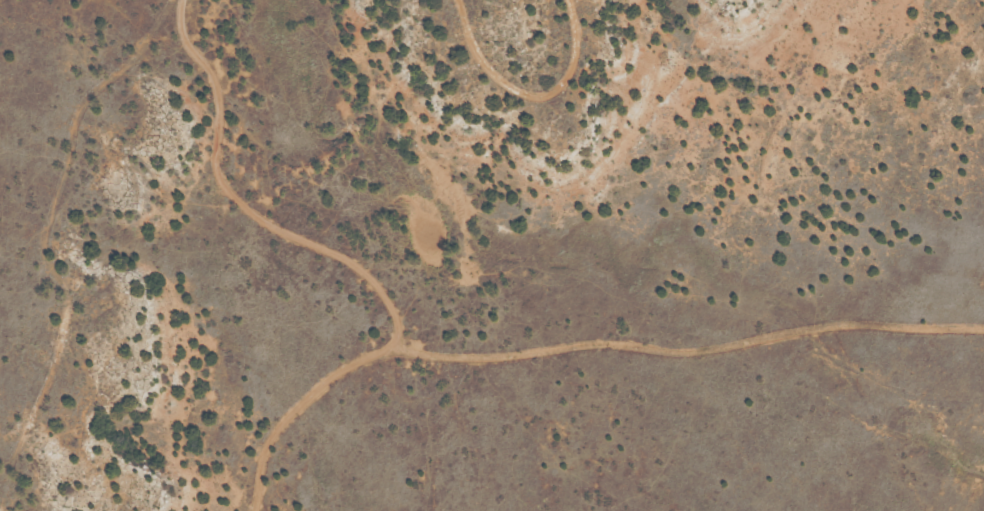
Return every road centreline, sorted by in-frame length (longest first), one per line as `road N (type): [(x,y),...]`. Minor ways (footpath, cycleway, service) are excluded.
road 1 (track): [(181,0),(177,47),(219,83),(216,171),(271,234),(364,274),(405,356),(611,346),(700,356),(861,316),(983,332)]
road 2 (track): [(567,0),(583,43),(549,97),(484,70),(456,0)]
road 3 (track): [(405,356),(321,384),(264,460),(248,510)]

